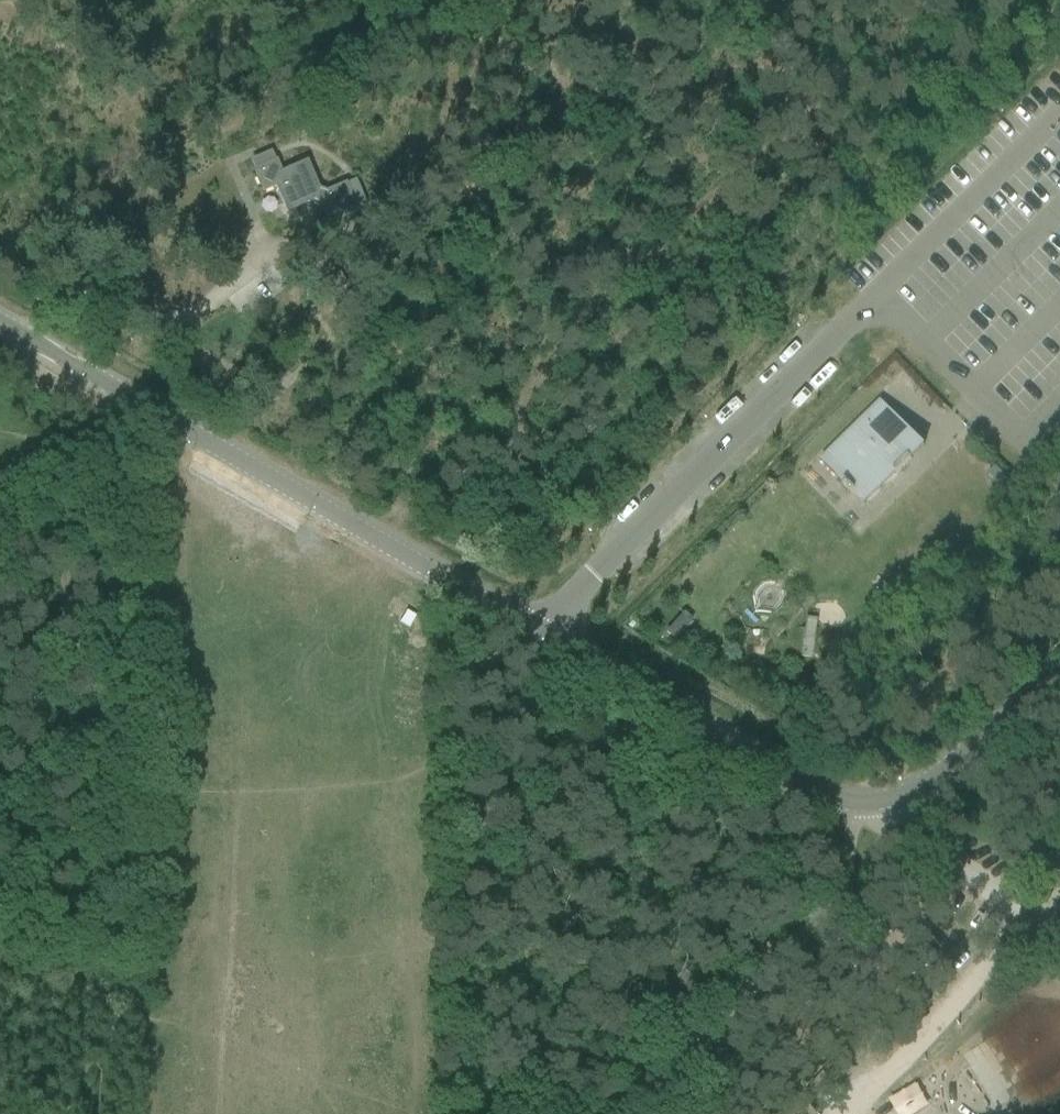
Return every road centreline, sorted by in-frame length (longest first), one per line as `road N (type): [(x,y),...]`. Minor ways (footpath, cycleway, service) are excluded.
road 1 (tertiary): [(1059,693),(1022,710),(921,790),(851,801),(794,780),(0,320)]

